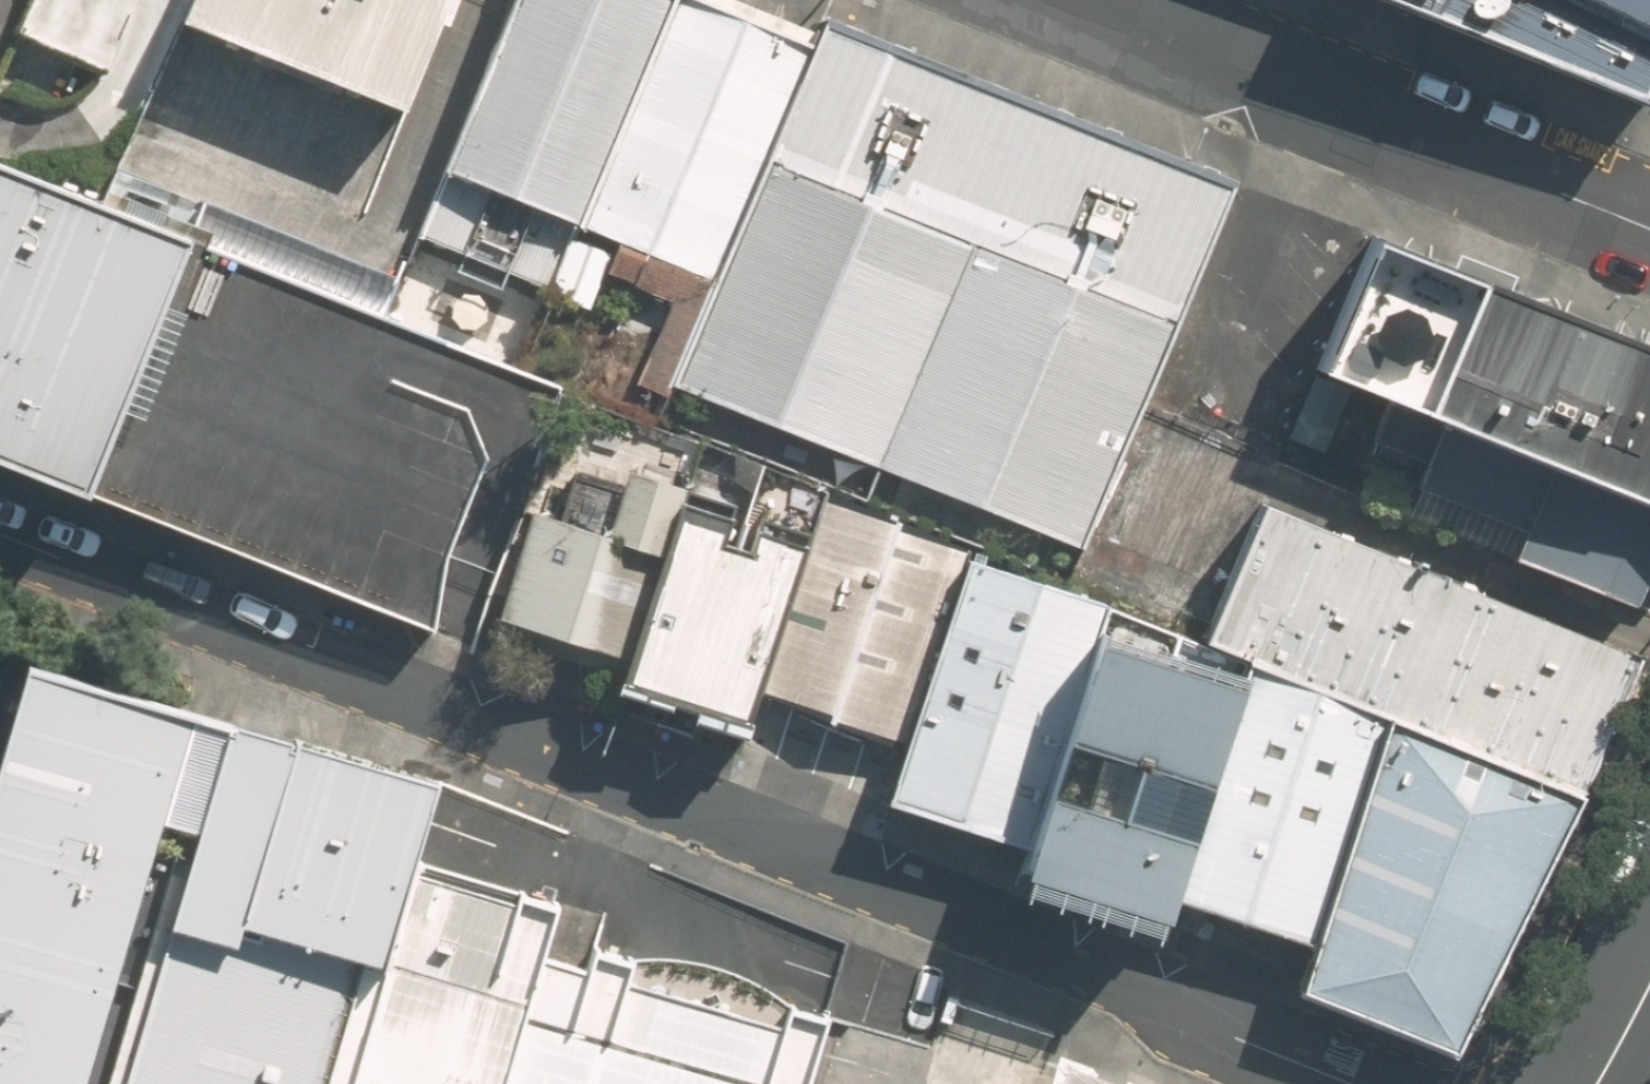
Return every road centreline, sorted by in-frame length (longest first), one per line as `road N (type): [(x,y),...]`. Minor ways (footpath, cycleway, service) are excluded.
road 1 (residential): [(1350,1083),(1201,1025),(1130,981),(0,531)]
road 2 (residential): [(1649,223),(1082,0)]

